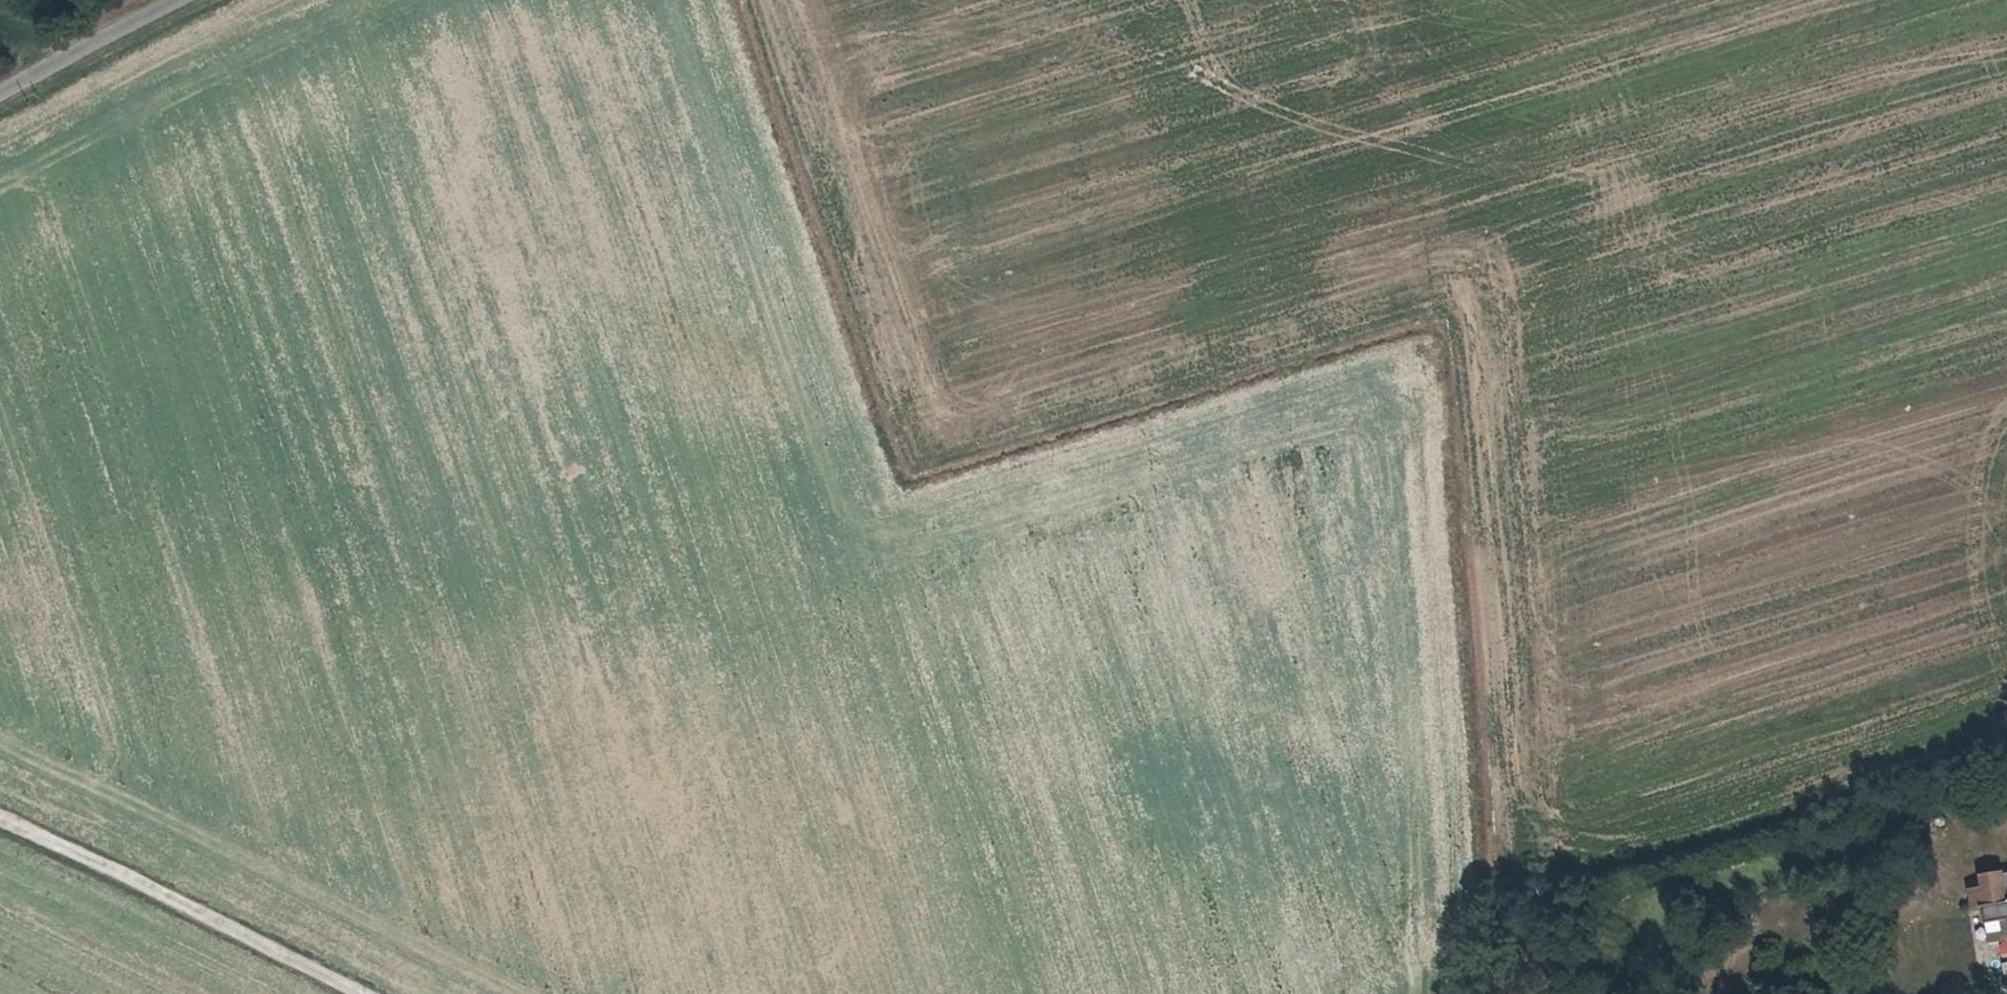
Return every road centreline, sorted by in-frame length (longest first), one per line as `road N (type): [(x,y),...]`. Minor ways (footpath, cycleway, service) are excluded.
road 1 (track): [(343,993),(0,821)]
road 2 (unclassified): [(191,0),(0,101)]

